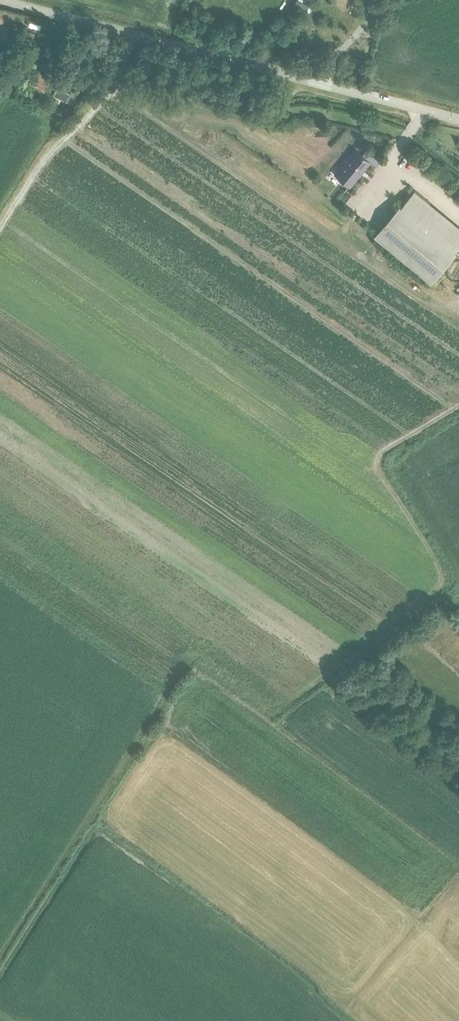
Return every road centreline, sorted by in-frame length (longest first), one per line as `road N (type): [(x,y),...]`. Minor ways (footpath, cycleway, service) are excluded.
road 1 (tertiary): [(458,121),(0,0)]

